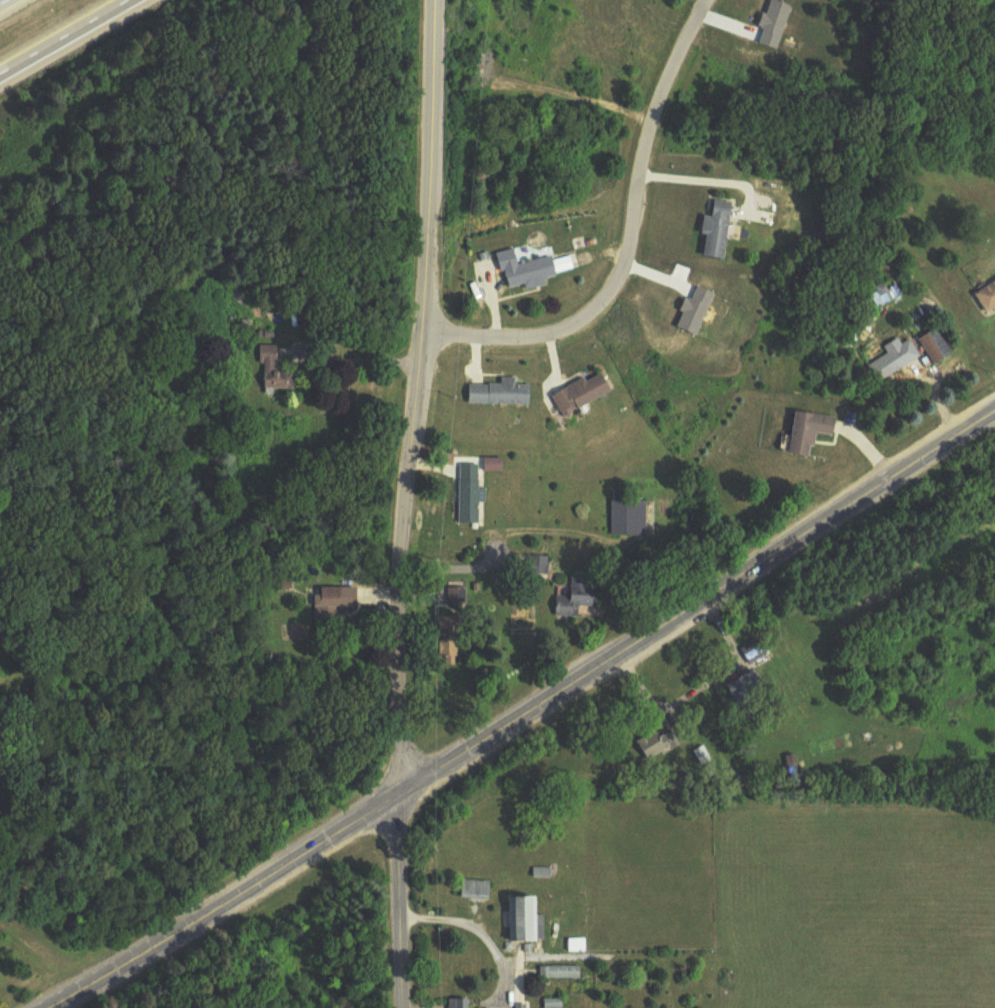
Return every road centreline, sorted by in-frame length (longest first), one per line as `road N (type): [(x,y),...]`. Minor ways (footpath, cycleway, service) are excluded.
road 1 (tertiary): [(49,1007),(402,793),(994,410)]
road 2 (residential): [(402,1007),(394,676),(426,288),(433,0)]
road 3 (residential): [(421,335),(517,340),(554,335),(591,316),(626,257),(651,127),(706,0)]
road 4 (motorway): [(0,74),(129,0)]

